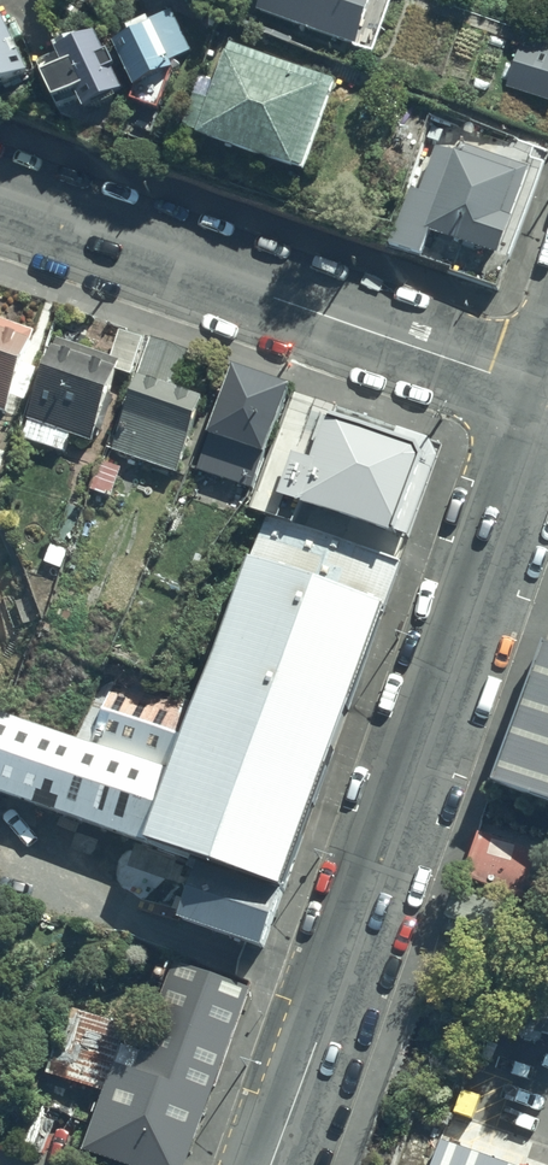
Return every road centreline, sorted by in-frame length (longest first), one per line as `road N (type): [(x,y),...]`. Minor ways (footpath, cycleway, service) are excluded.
road 1 (residential): [(270,1164),(547,406)]
road 2 (residential): [(547,395),(0,202)]

